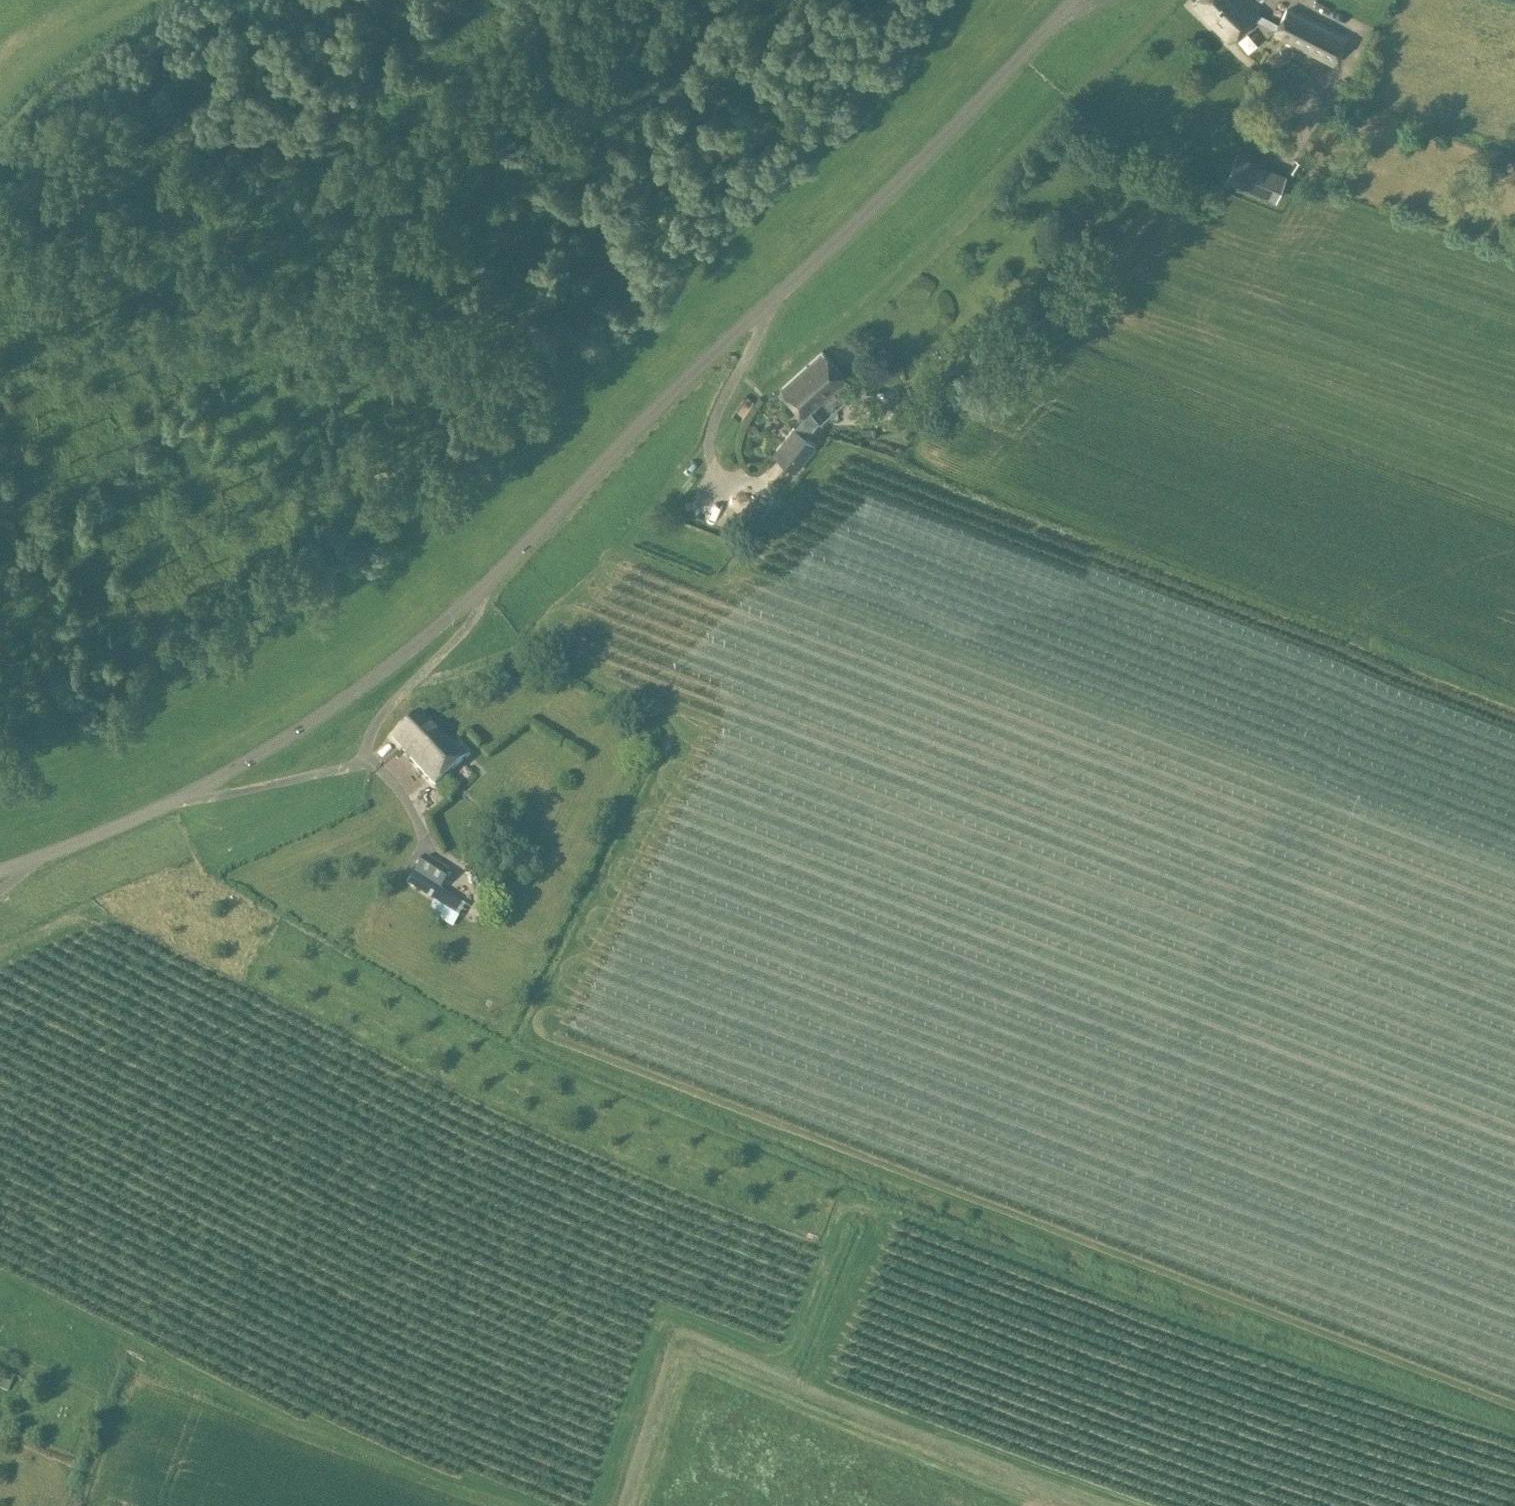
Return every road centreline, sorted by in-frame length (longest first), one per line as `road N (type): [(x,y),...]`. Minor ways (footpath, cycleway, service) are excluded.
road 1 (unclassified): [(1076,0),(863,215),(679,383),(501,569),(386,668),(270,749),(191,792),(0,870)]
road 2 (track): [(1514,1099),(1245,994)]

